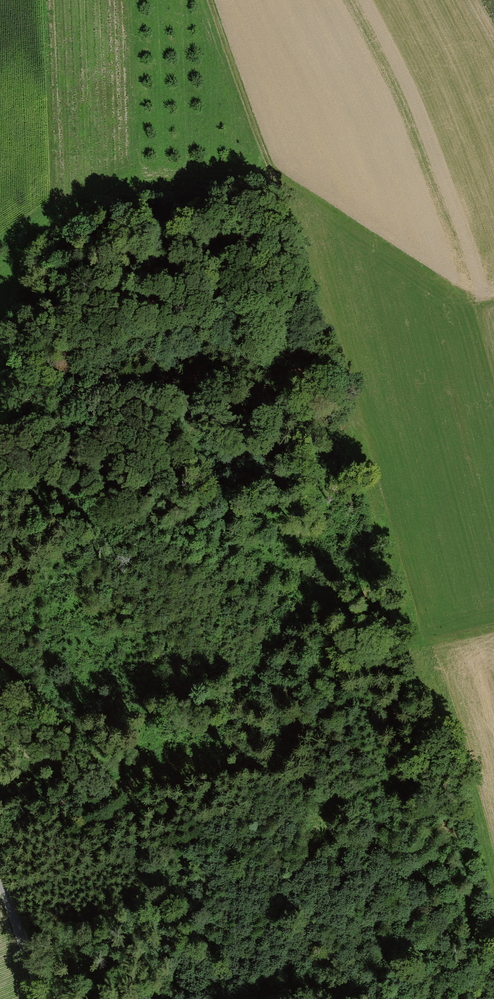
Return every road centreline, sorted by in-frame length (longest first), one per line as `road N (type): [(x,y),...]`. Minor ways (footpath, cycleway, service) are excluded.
road 1 (track): [(423,998),(398,853),(353,770),(288,541),(273,405),(215,238)]
road 2 (track): [(263,168),(209,0)]
road 3 (unclassified): [(42,998),(0,882)]

